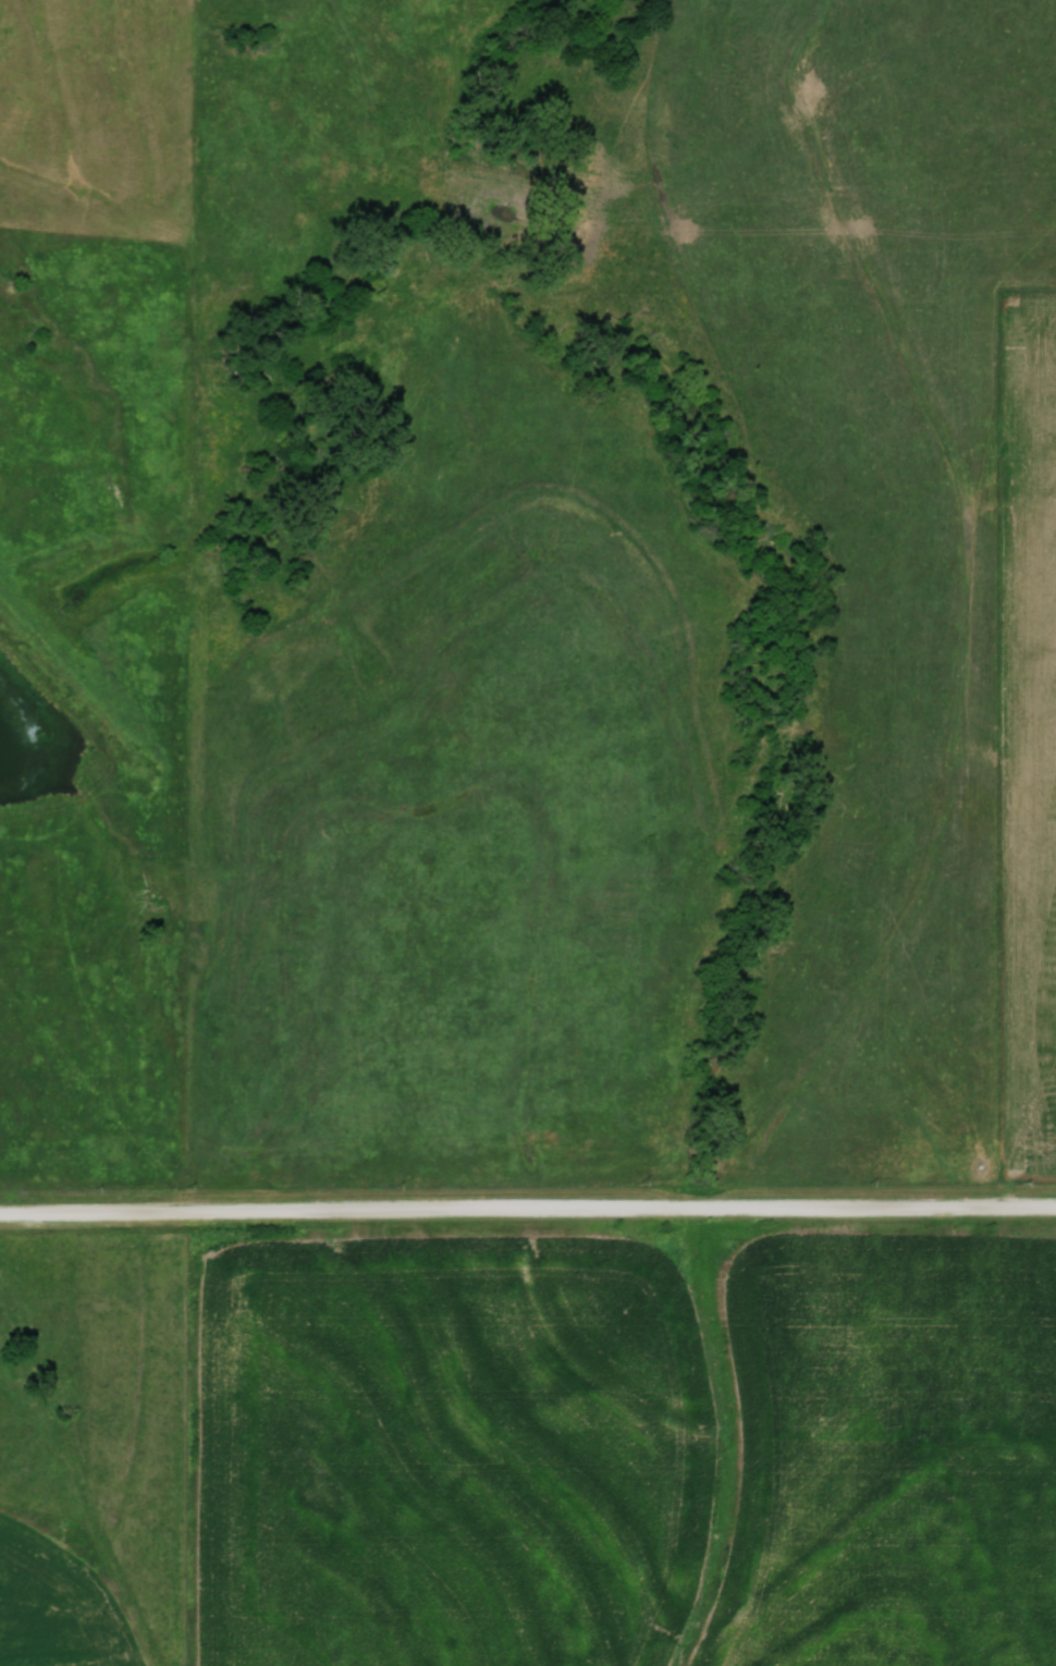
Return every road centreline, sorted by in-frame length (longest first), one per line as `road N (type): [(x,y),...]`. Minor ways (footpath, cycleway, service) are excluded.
road 1 (residential): [(0,1216),(1055,1211)]

